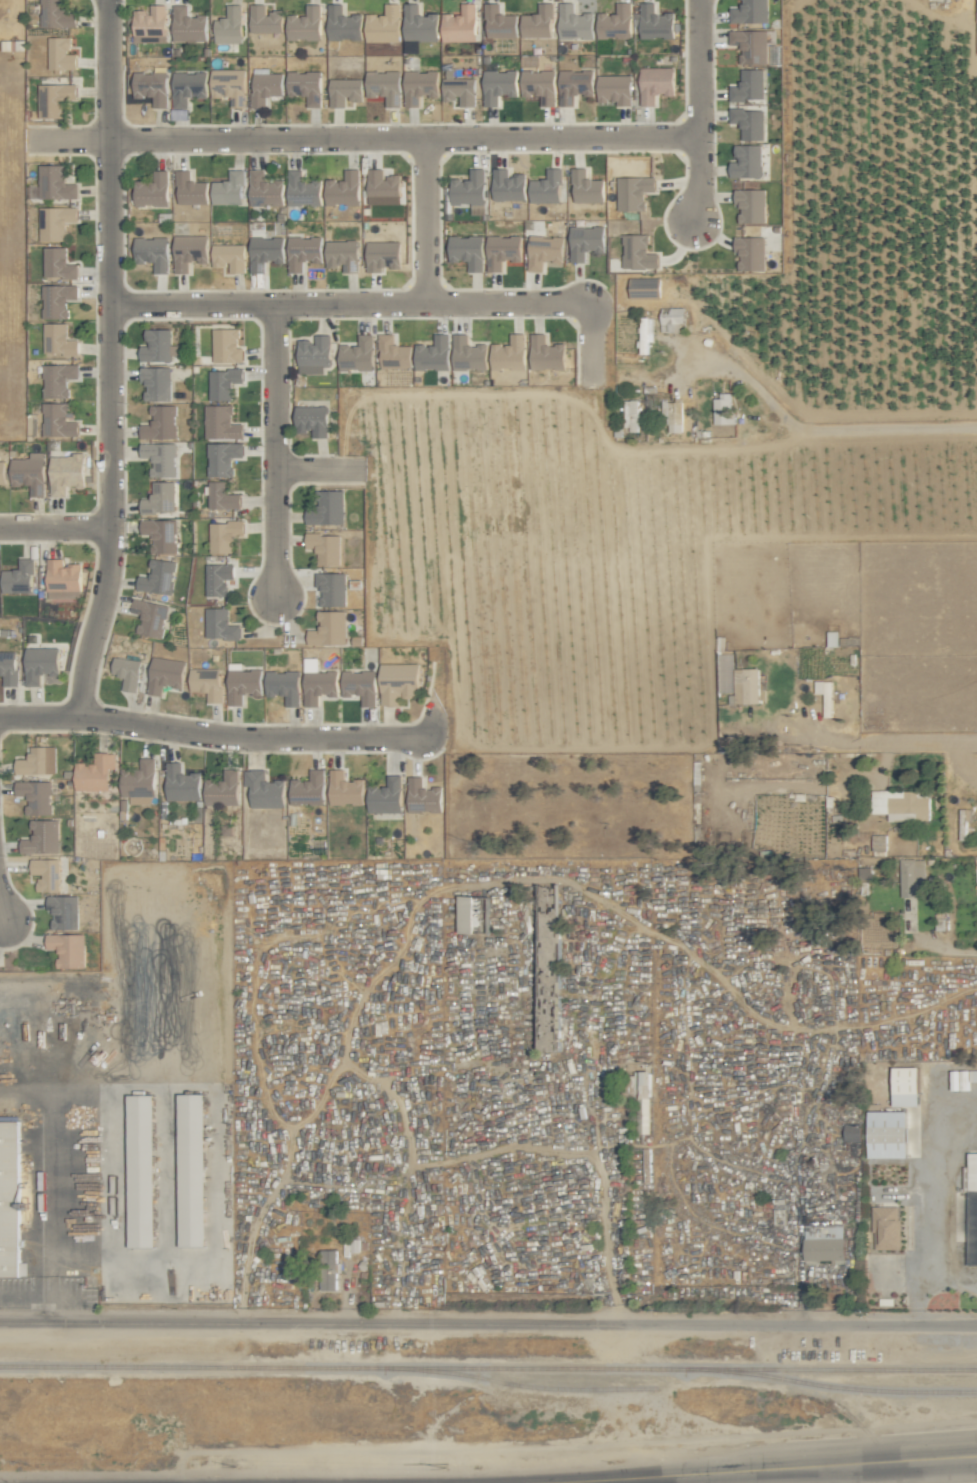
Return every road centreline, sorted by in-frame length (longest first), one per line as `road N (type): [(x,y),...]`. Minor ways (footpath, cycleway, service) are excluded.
road 1 (residential): [(976,1326),(0,1324)]
road 2 (residential): [(107,0),(113,526),(79,718)]
road 3 (residential): [(701,137),(28,139)]
road 4 (residential): [(590,300),(112,304)]
road 5 (residential): [(0,716),(79,718),(226,739),(412,736)]
road 6 (secondary): [(976,1456),(568,1482)]
road 7 (residential): [(276,594),(274,303)]
road 8 (residential): [(426,138),(431,302)]
road 9 (residential): [(701,137),(699,0)]

